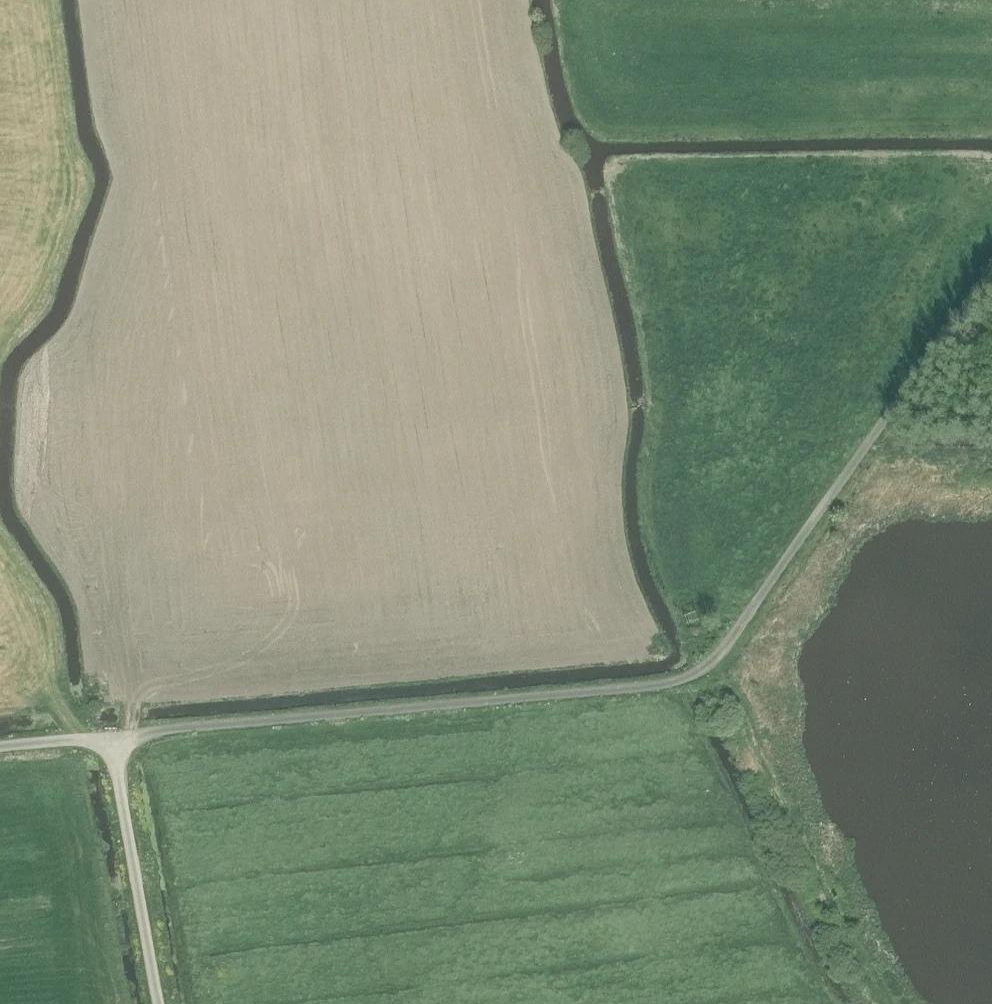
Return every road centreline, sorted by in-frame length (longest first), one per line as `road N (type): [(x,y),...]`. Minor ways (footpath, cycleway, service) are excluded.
road 1 (unclassified): [(160,1003),(114,741)]

